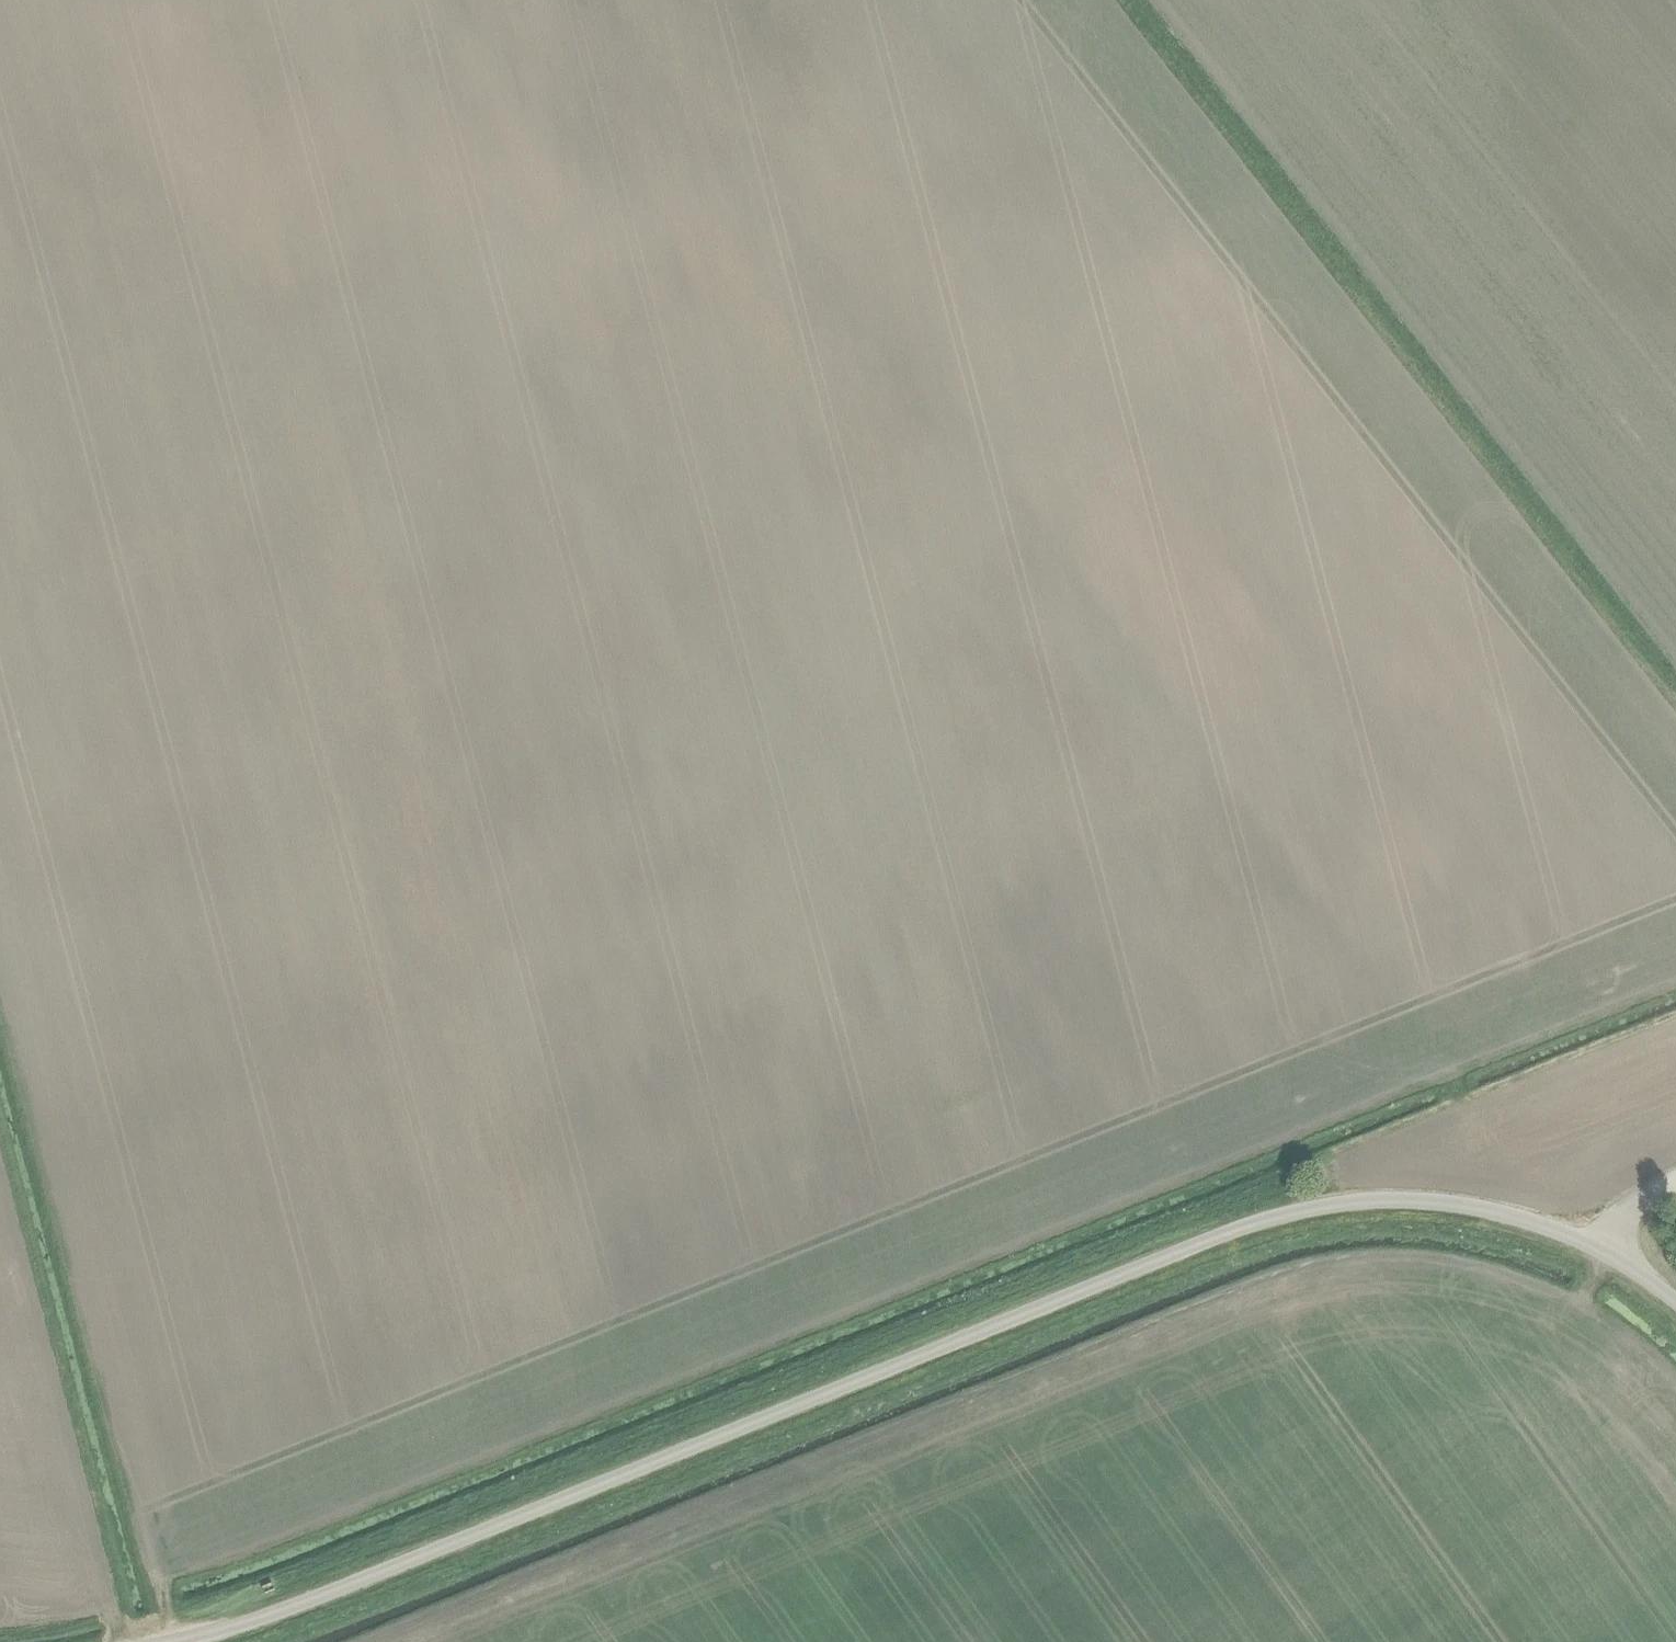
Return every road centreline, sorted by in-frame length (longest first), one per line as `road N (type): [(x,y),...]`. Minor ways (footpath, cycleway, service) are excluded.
road 1 (unclassified): [(1675,1303),(1589,1245),(1515,1216),(1437,1201),(1318,1207),(268,1614),(171,1641)]

